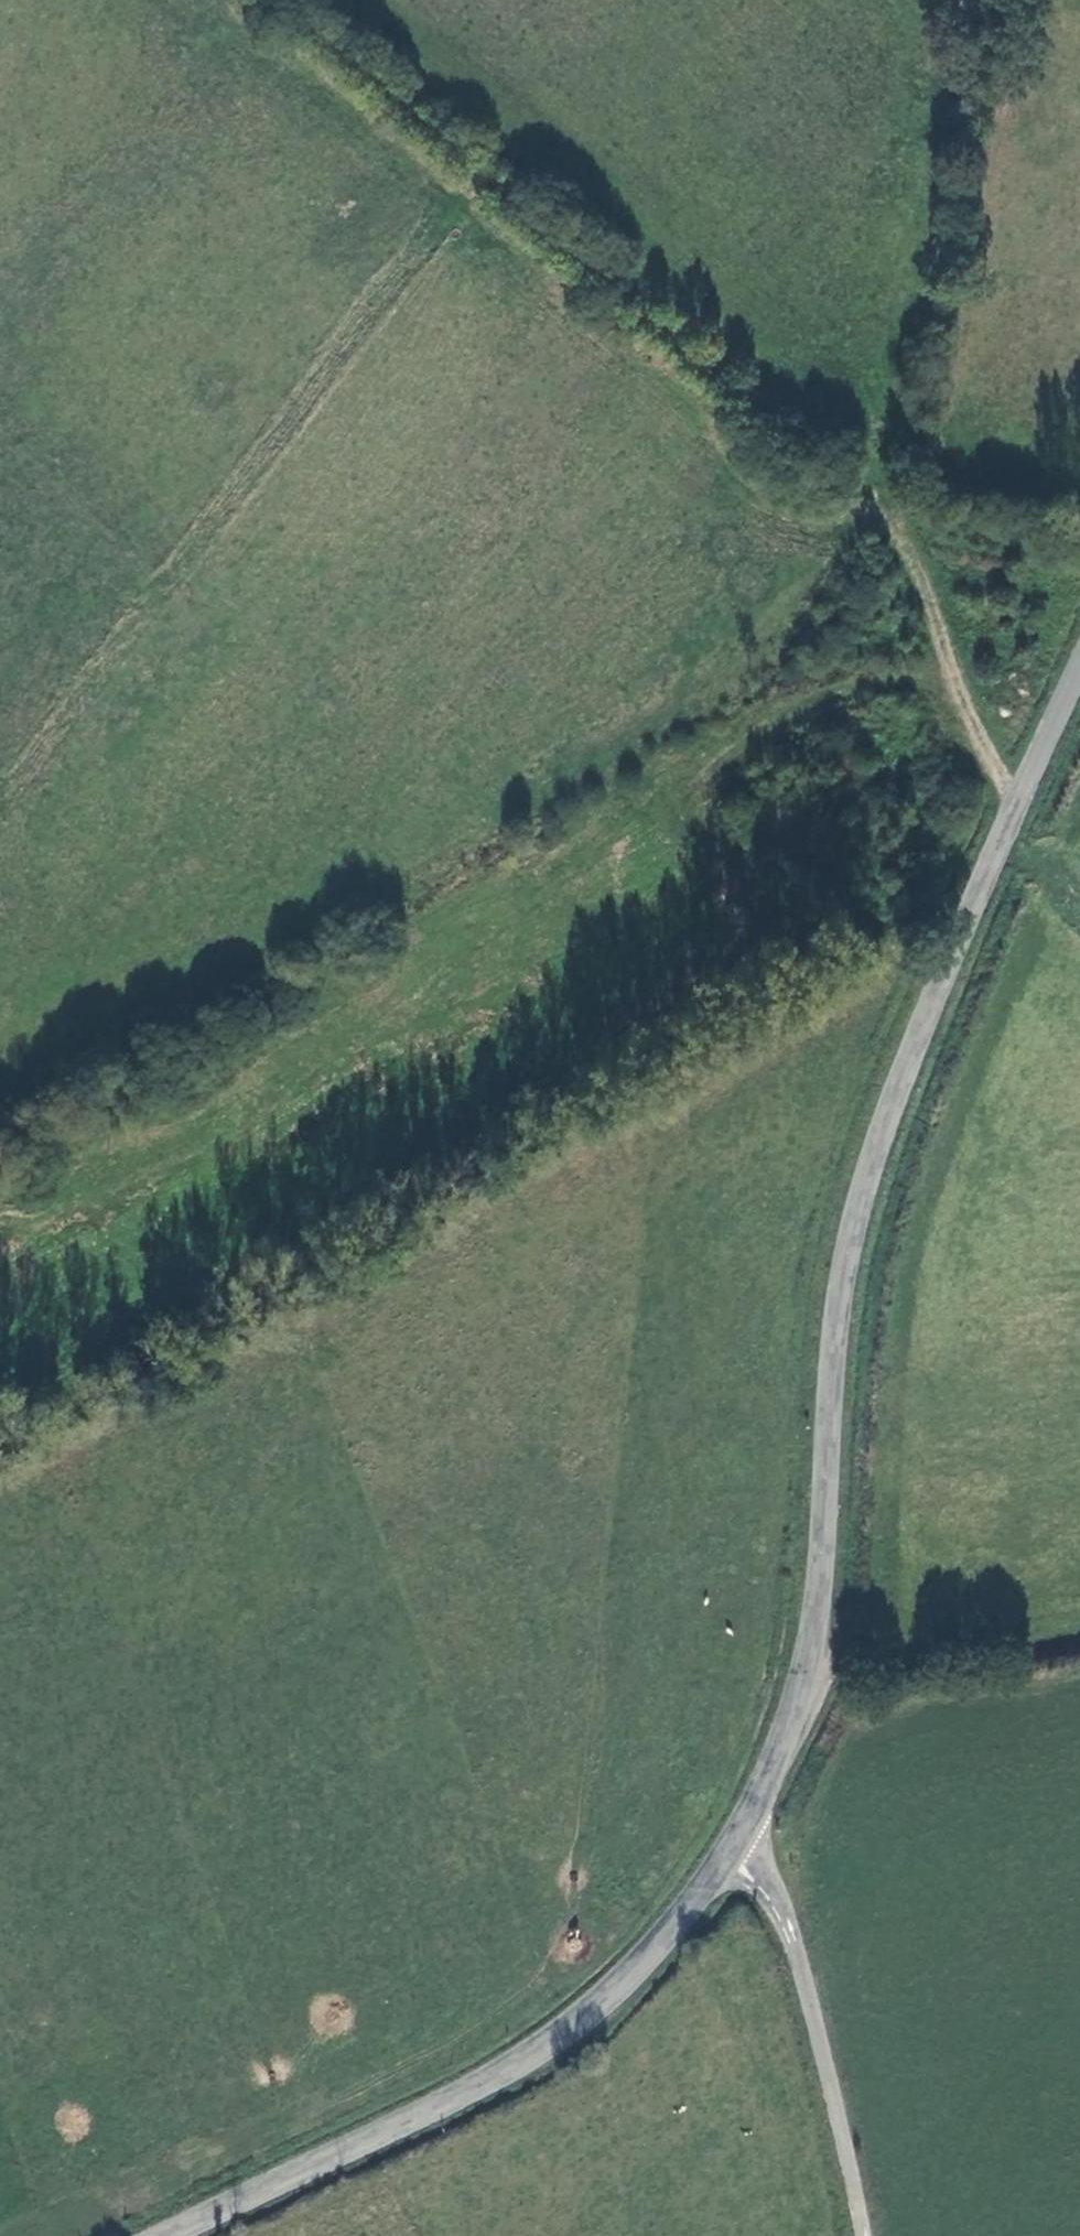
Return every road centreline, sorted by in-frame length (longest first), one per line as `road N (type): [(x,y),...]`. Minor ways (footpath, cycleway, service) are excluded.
road 1 (tertiary): [(734,1853),(779,1756),(809,1623),(829,1333),(845,1232),(979,888),(1079,662)]
road 2 (tertiary): [(178,2235),(539,2058),(707,1895),(734,1853)]
road 3 (unclassified): [(862,2235),(849,2151),(785,1909),(754,1864),(734,1853)]

